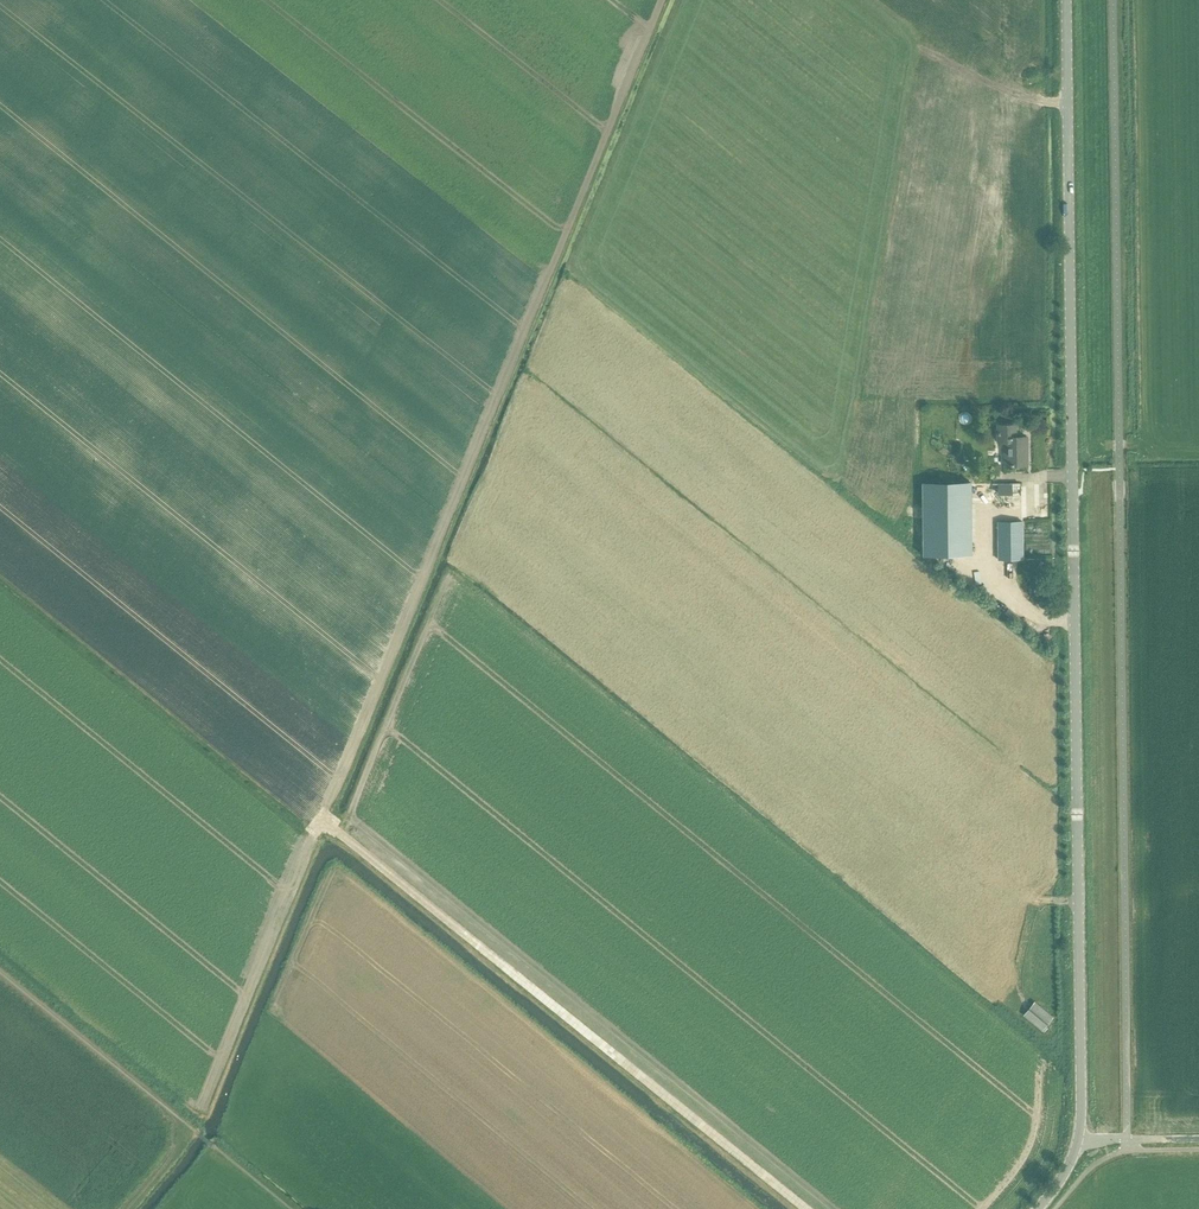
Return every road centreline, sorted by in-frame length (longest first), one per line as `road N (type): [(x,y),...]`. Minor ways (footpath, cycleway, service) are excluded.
road 1 (tertiary): [(1037,1208),(1068,1167),(1082,1107),(1064,0)]
road 2 (track): [(821,1208),(368,837),(330,823)]
road 3 (track): [(1078,1140),(1198,1138)]

